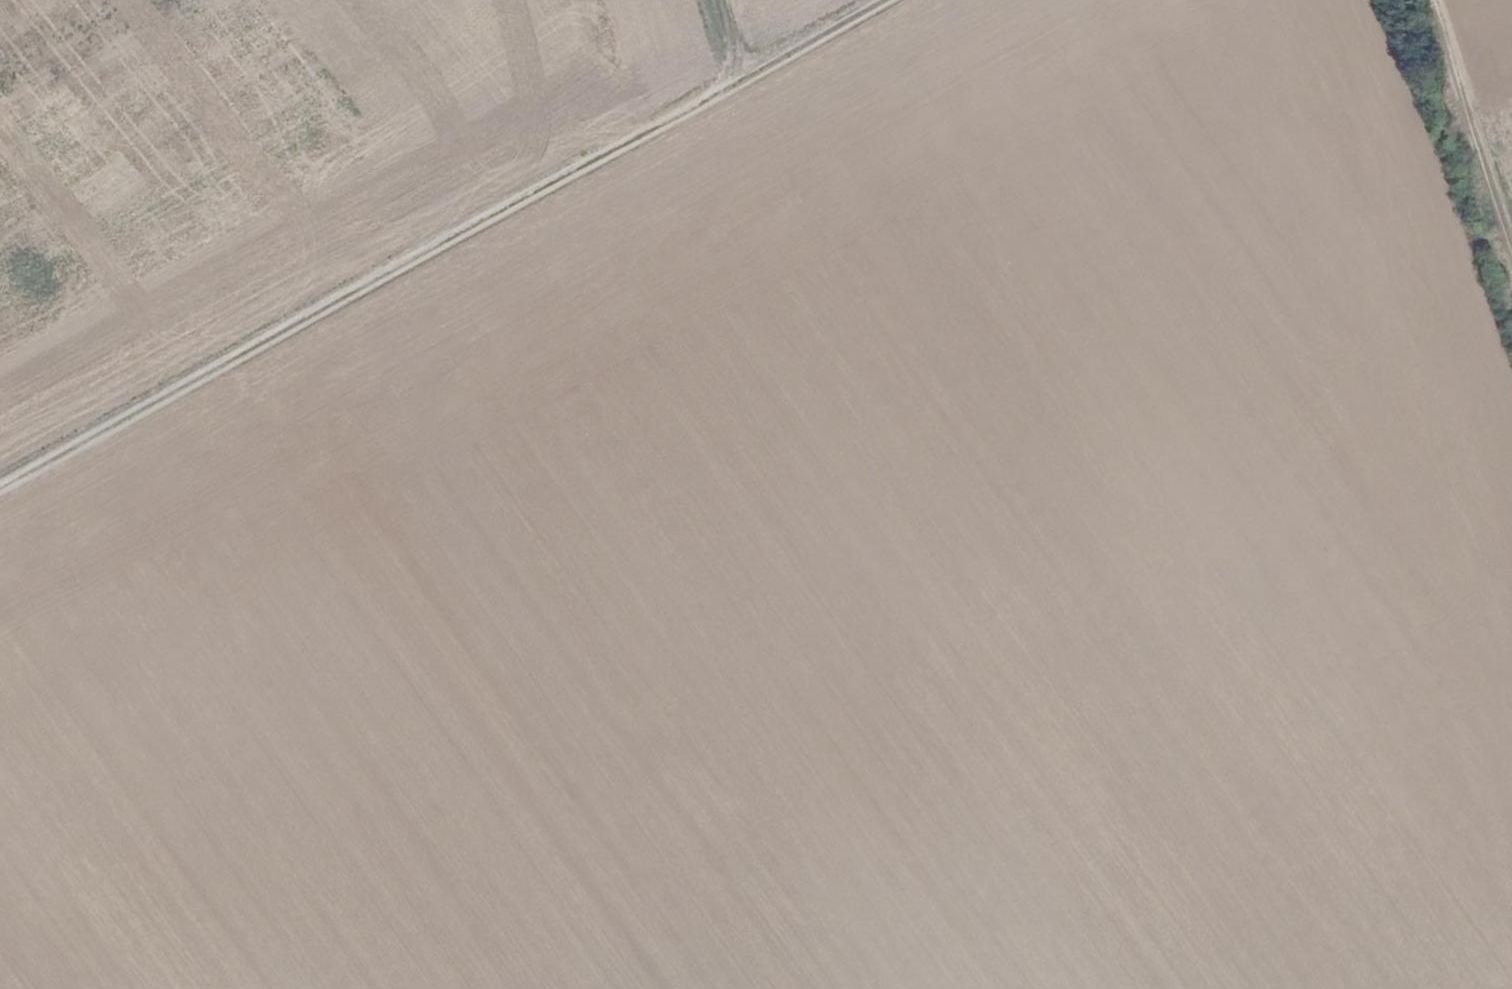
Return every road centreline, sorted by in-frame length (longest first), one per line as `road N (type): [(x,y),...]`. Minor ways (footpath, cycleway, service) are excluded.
road 1 (track): [(878,0),(0,488)]
road 2 (track): [(1511,237),(1433,0)]

